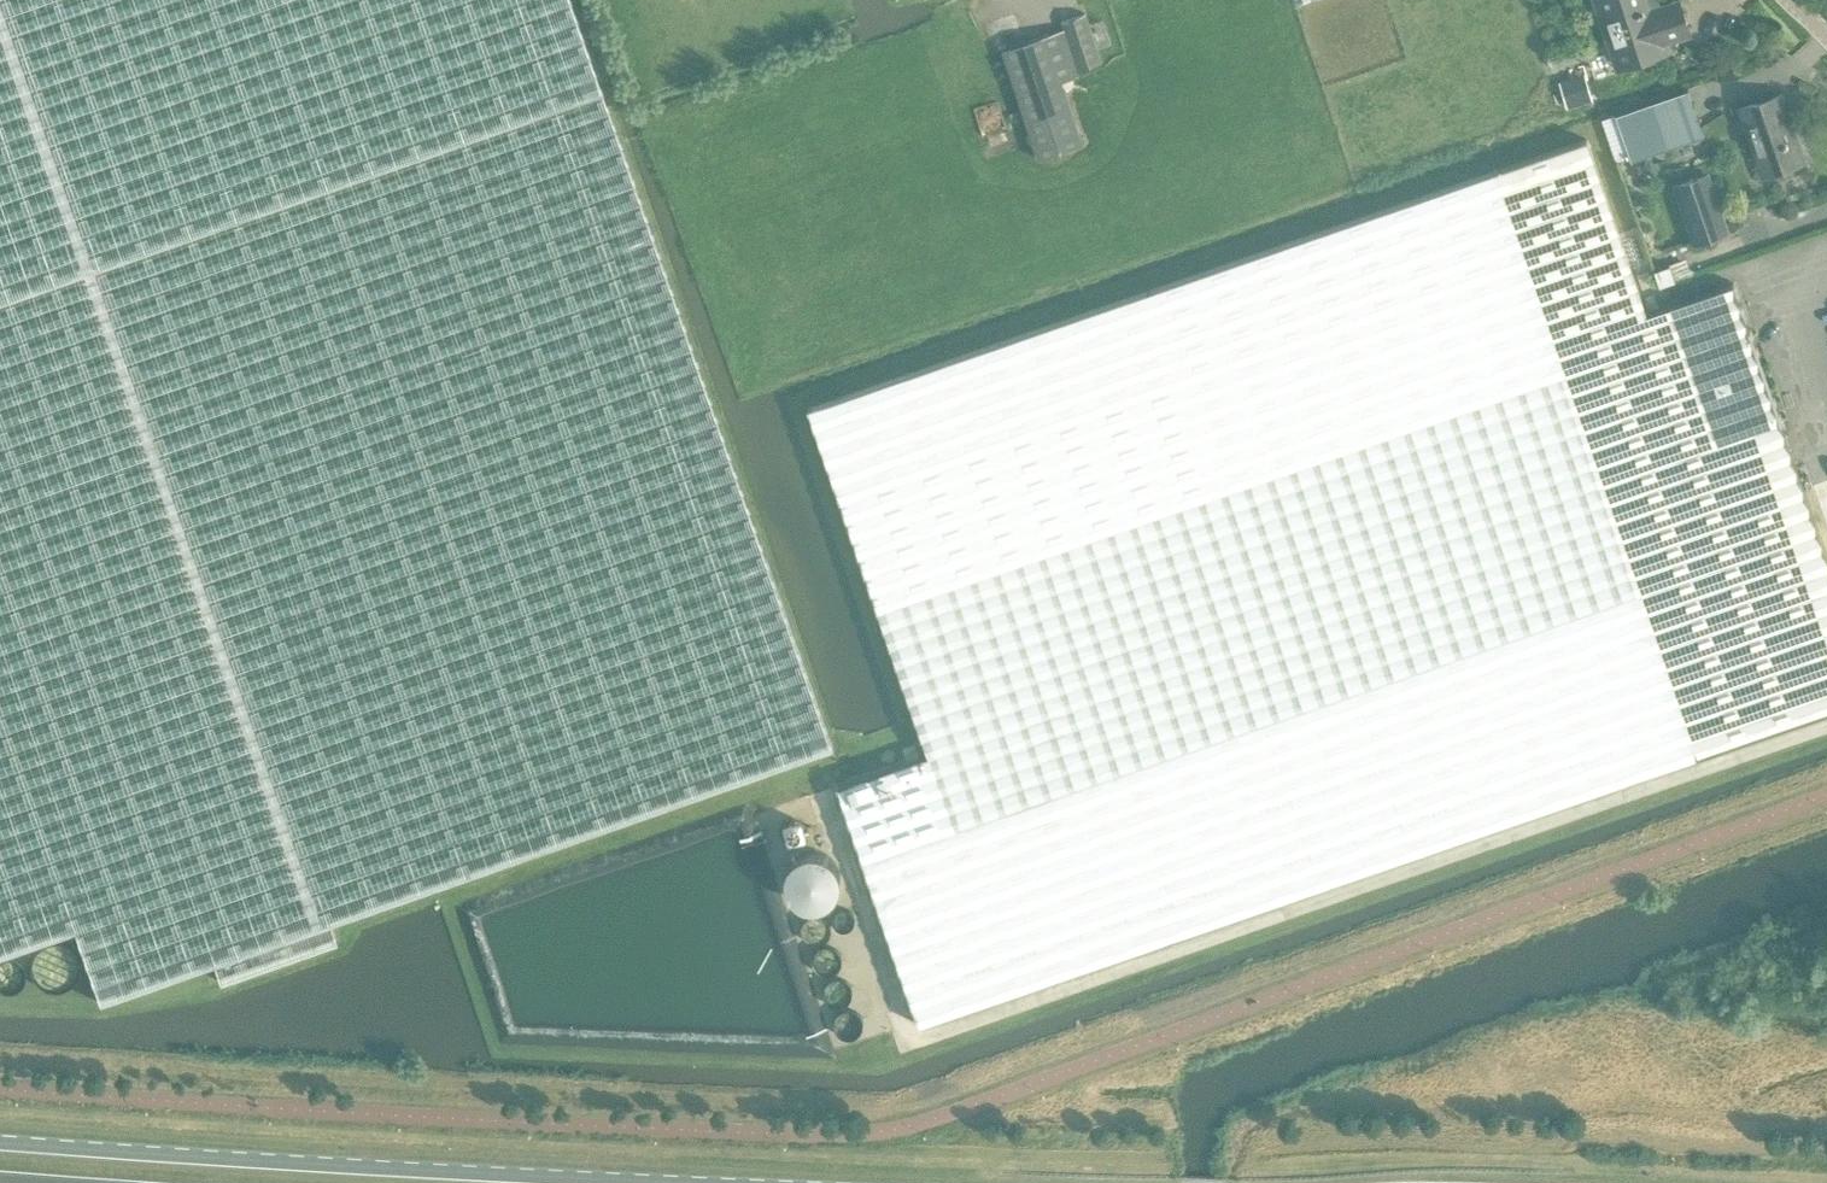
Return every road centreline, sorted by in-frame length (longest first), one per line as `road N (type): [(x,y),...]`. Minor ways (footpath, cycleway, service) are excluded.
road 1 (primary): [(656,1182),(0,1141)]

